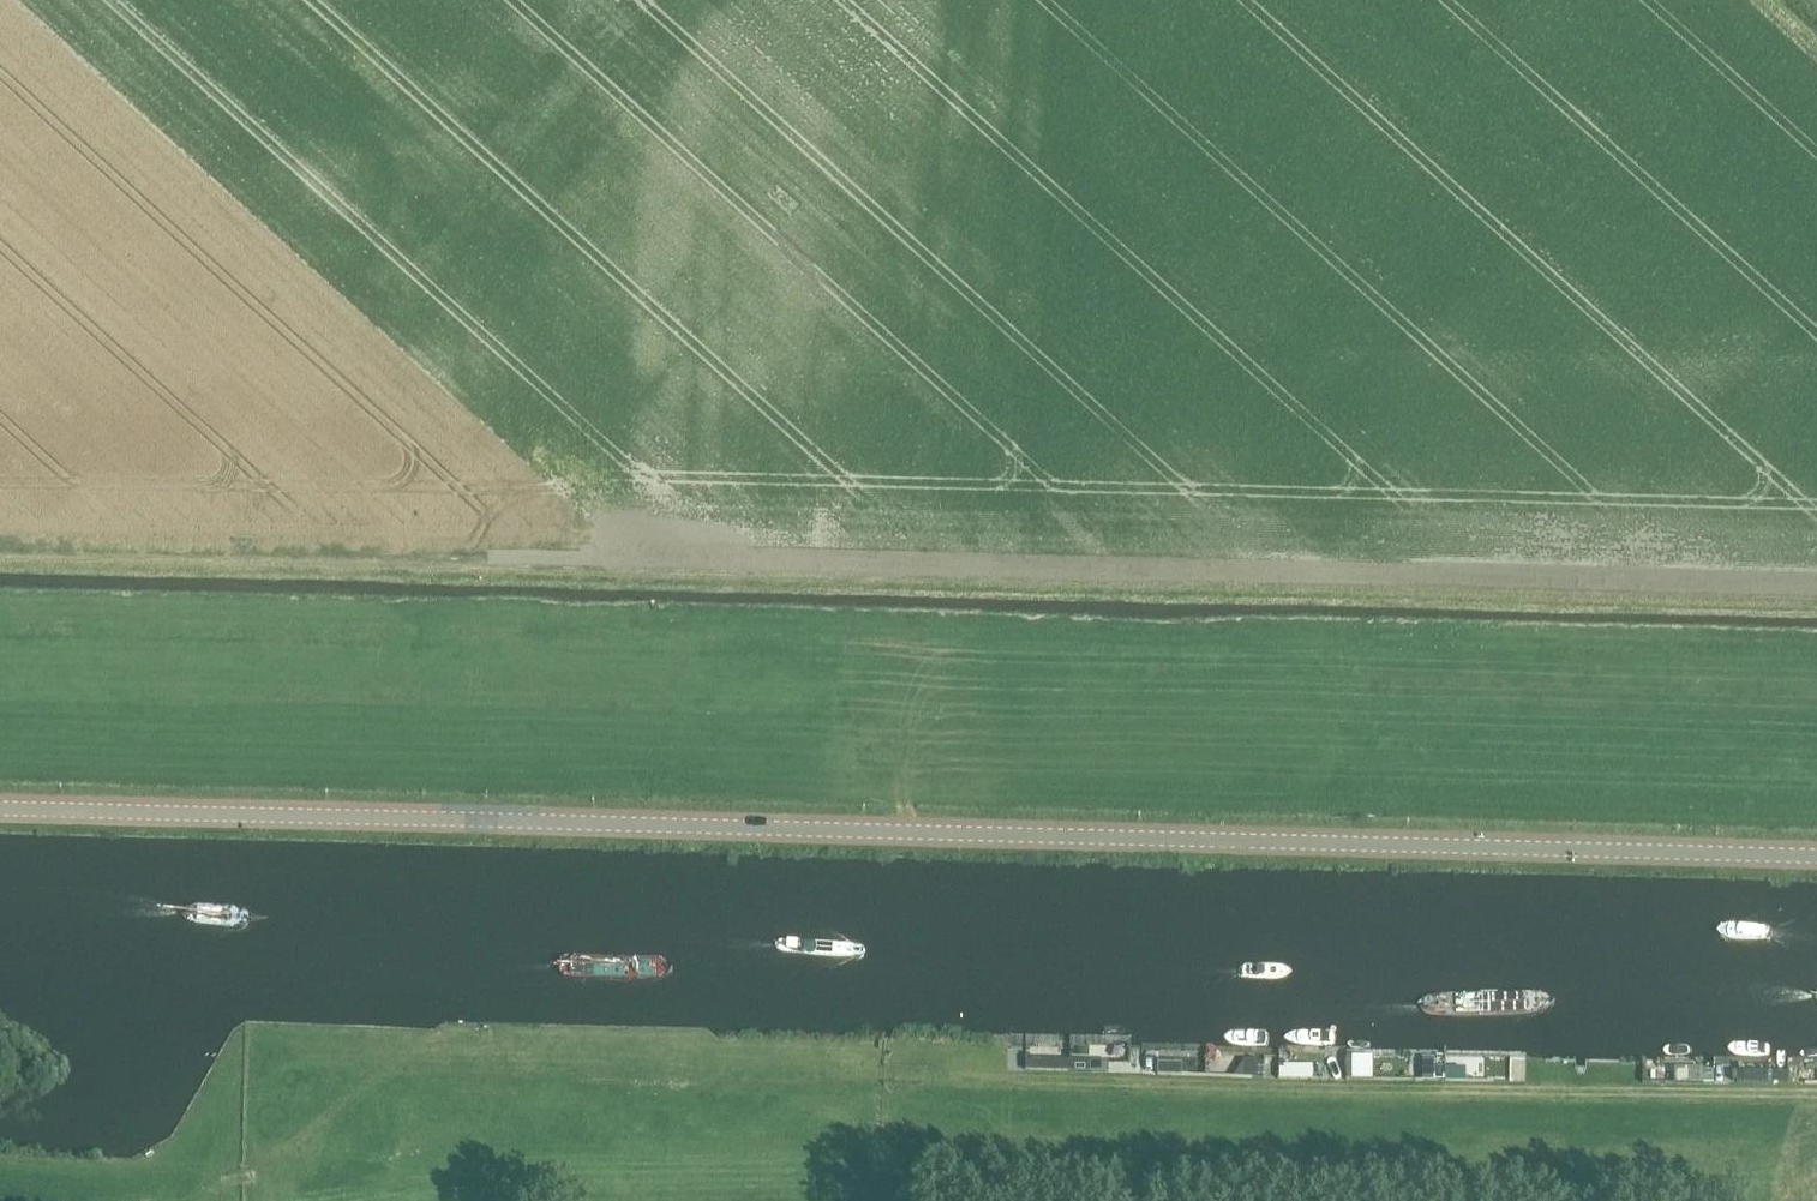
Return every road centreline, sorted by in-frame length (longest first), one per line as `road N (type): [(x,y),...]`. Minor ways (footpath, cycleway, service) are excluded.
road 1 (tertiary): [(1816,861),(0,808)]
road 2 (track): [(884,1075),(1816,1097)]

